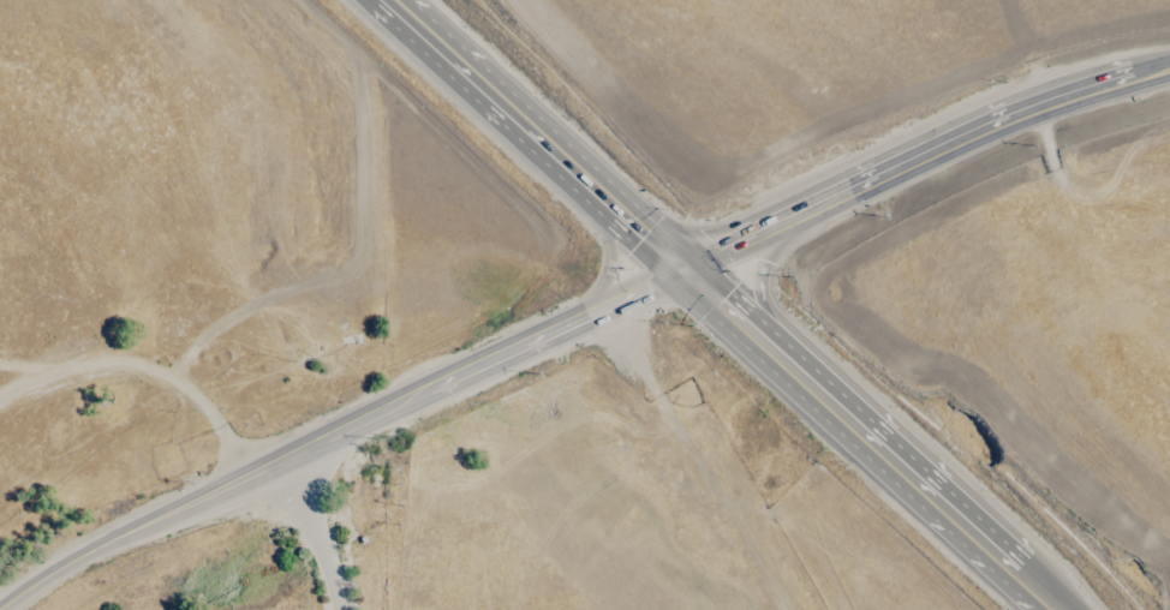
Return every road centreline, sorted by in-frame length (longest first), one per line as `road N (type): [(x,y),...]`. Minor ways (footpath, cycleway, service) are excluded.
road 1 (tertiary): [(20,609),(84,563),(684,269)]
road 2 (tertiary): [(684,269),(992,121),(1169,63)]
road 3 (trunk): [(1048,609),(765,346)]
road 4 (trunk): [(611,203),(391,0)]
road 5 (trunk): [(765,346),(754,277),(793,215)]

